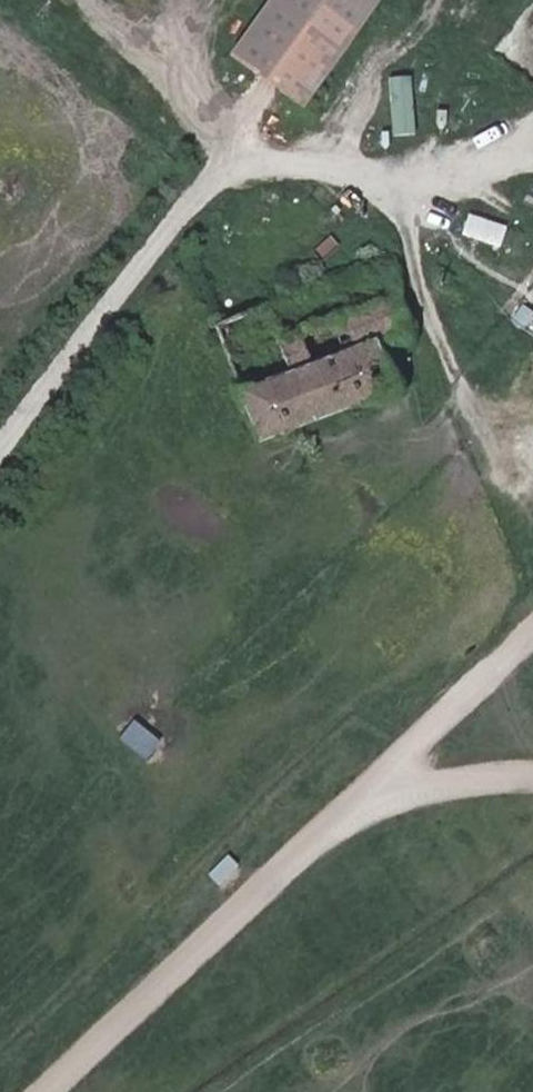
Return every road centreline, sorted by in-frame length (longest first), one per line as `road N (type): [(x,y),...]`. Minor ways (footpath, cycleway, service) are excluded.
road 1 (unclassified): [(342,810),(43,1091)]
road 2 (unclassified): [(532,629),(342,810)]
road 3 (unclassified): [(496,772),(342,810)]

